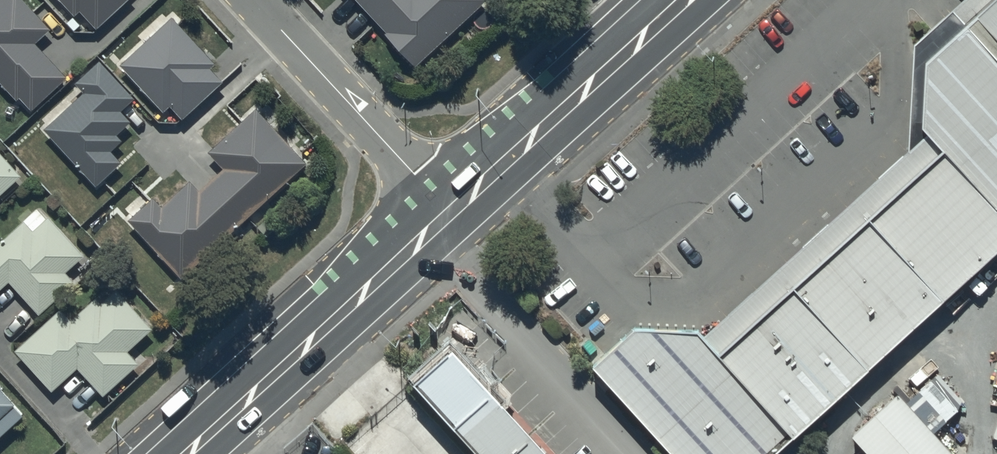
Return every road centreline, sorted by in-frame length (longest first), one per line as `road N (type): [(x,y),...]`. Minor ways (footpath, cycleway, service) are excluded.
road 1 (secondary): [(175,453),(439,210)]
road 2 (secondary): [(439,210),(663,0)]
road 3 (residential): [(439,210),(250,0)]

